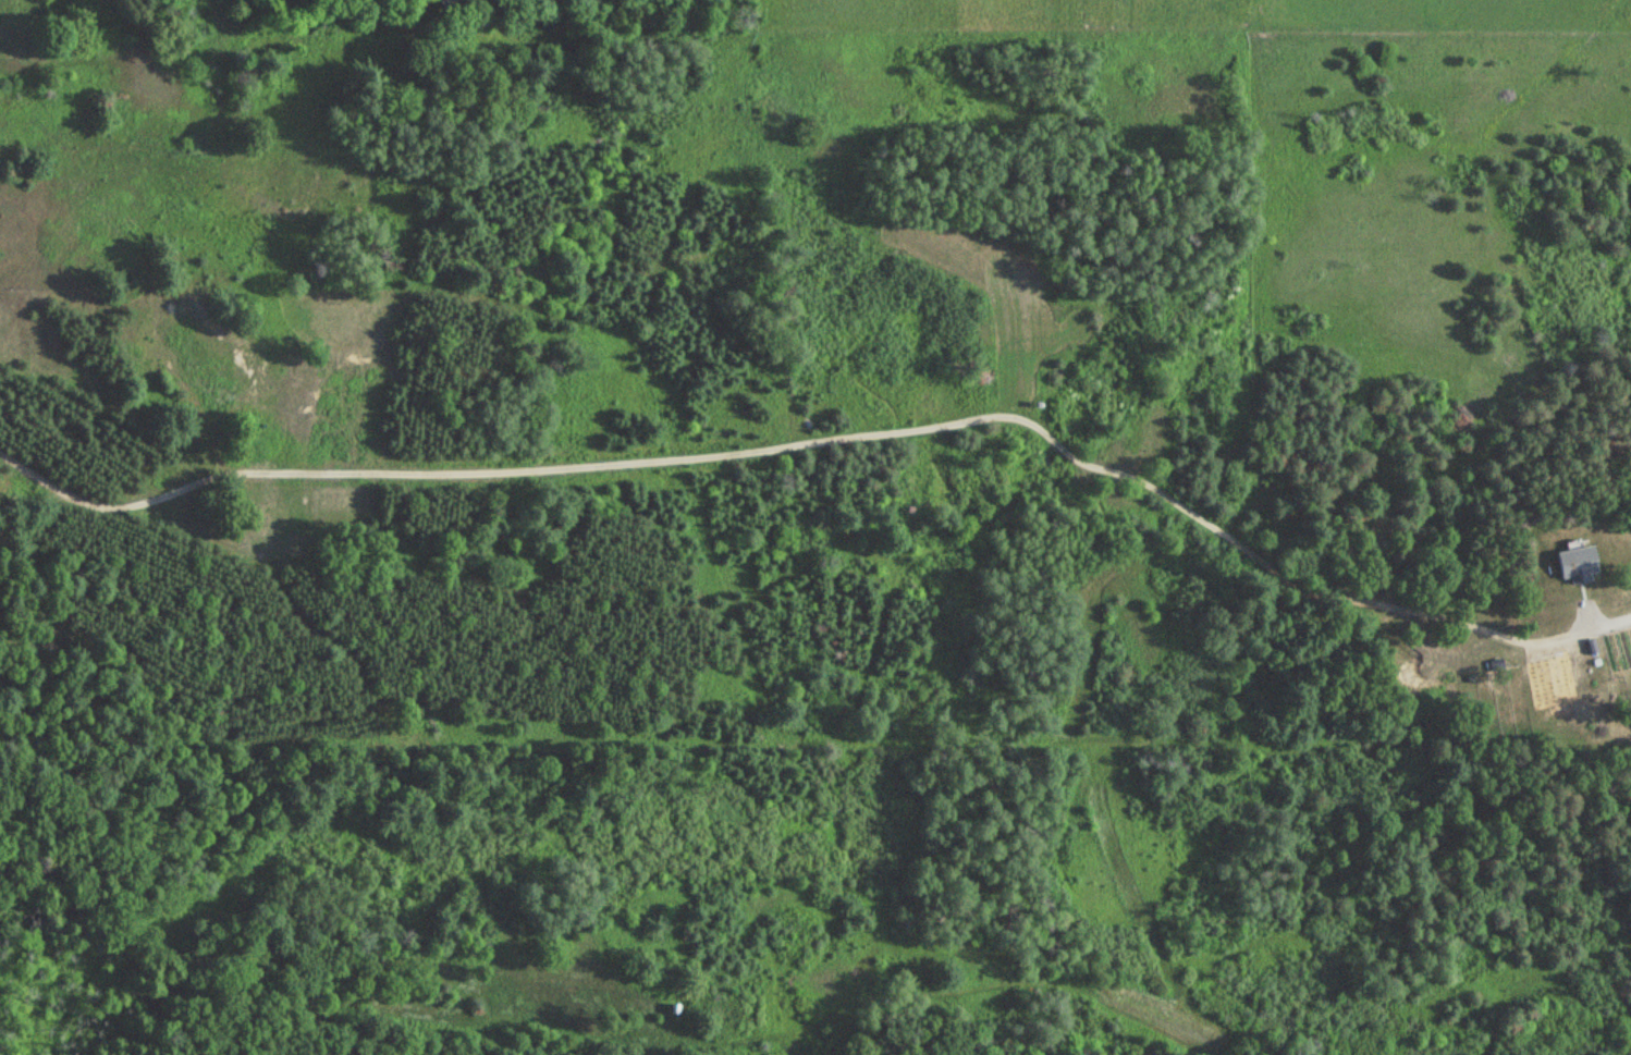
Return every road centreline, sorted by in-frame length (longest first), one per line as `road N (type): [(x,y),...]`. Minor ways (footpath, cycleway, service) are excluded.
road 1 (track): [(1560,640),(1525,641),(1448,615),(1299,585),(1163,493),(1078,461),(1038,429),(994,416),(708,458),(517,473),(242,470),(110,508),(71,496),(0,455)]

